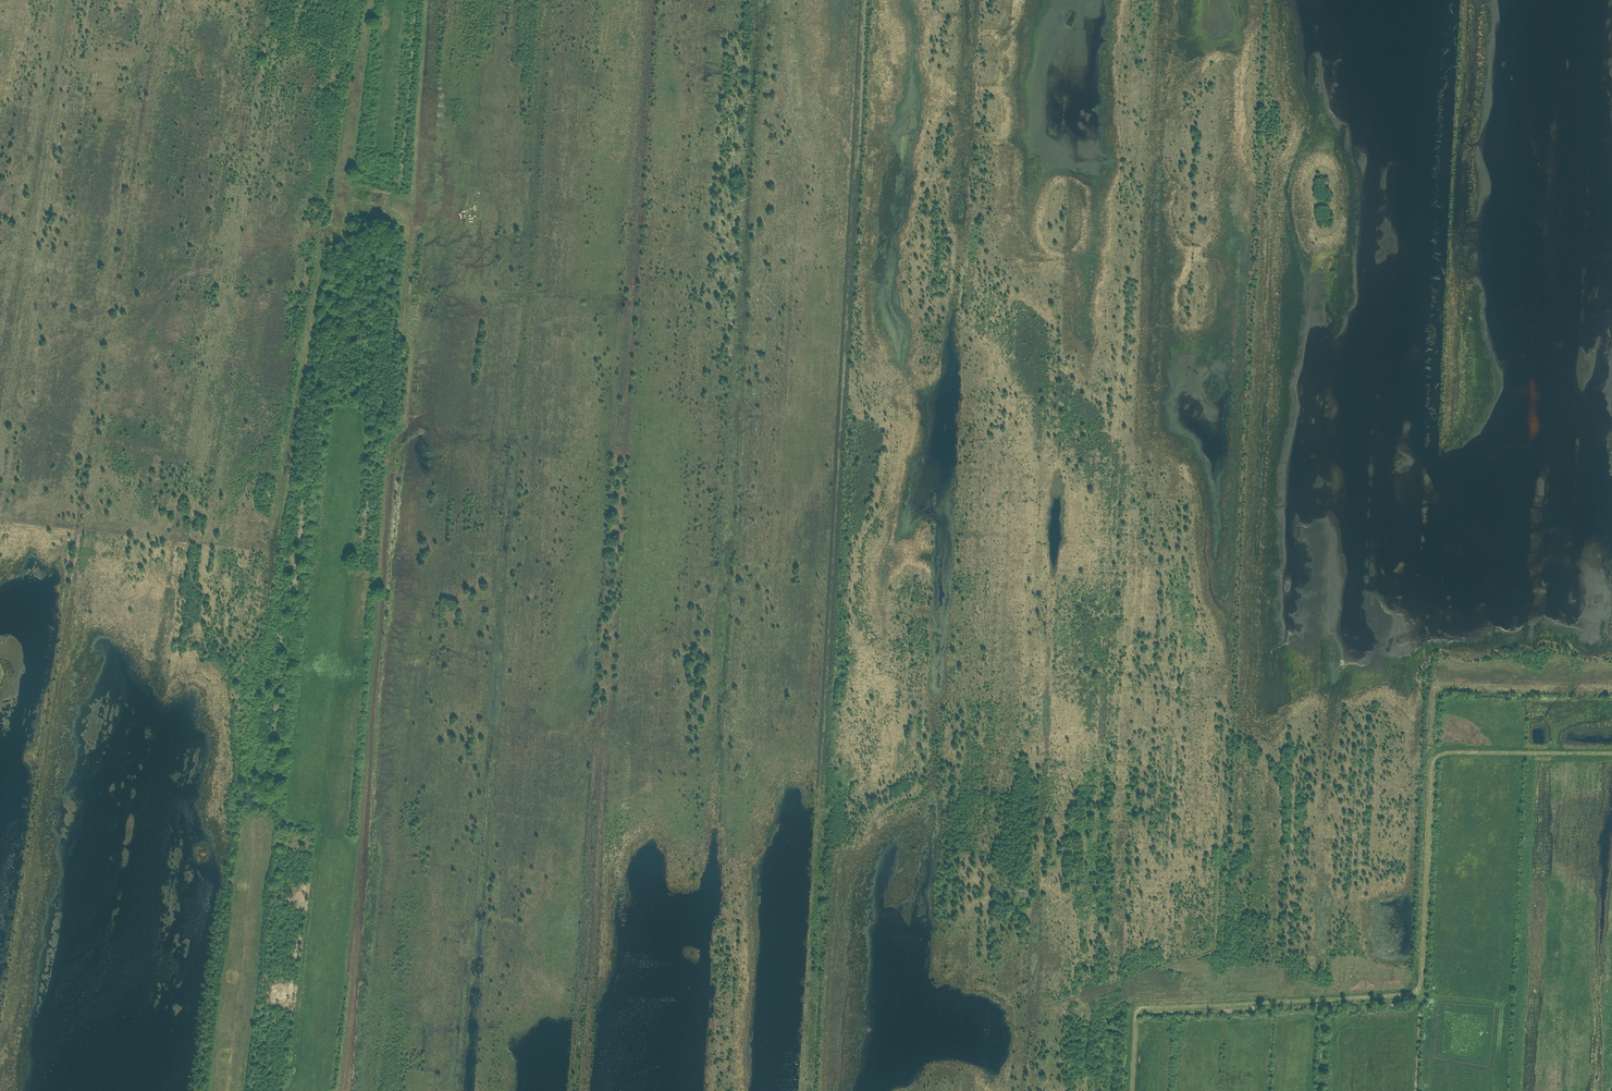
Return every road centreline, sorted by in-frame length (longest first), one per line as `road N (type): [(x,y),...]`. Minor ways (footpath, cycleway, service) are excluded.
road 1 (track): [(1132,1090),(1141,1008),(1414,990),(1421,981),(1436,757),(1611,754)]
road 2 (track): [(370,0),(335,244)]

